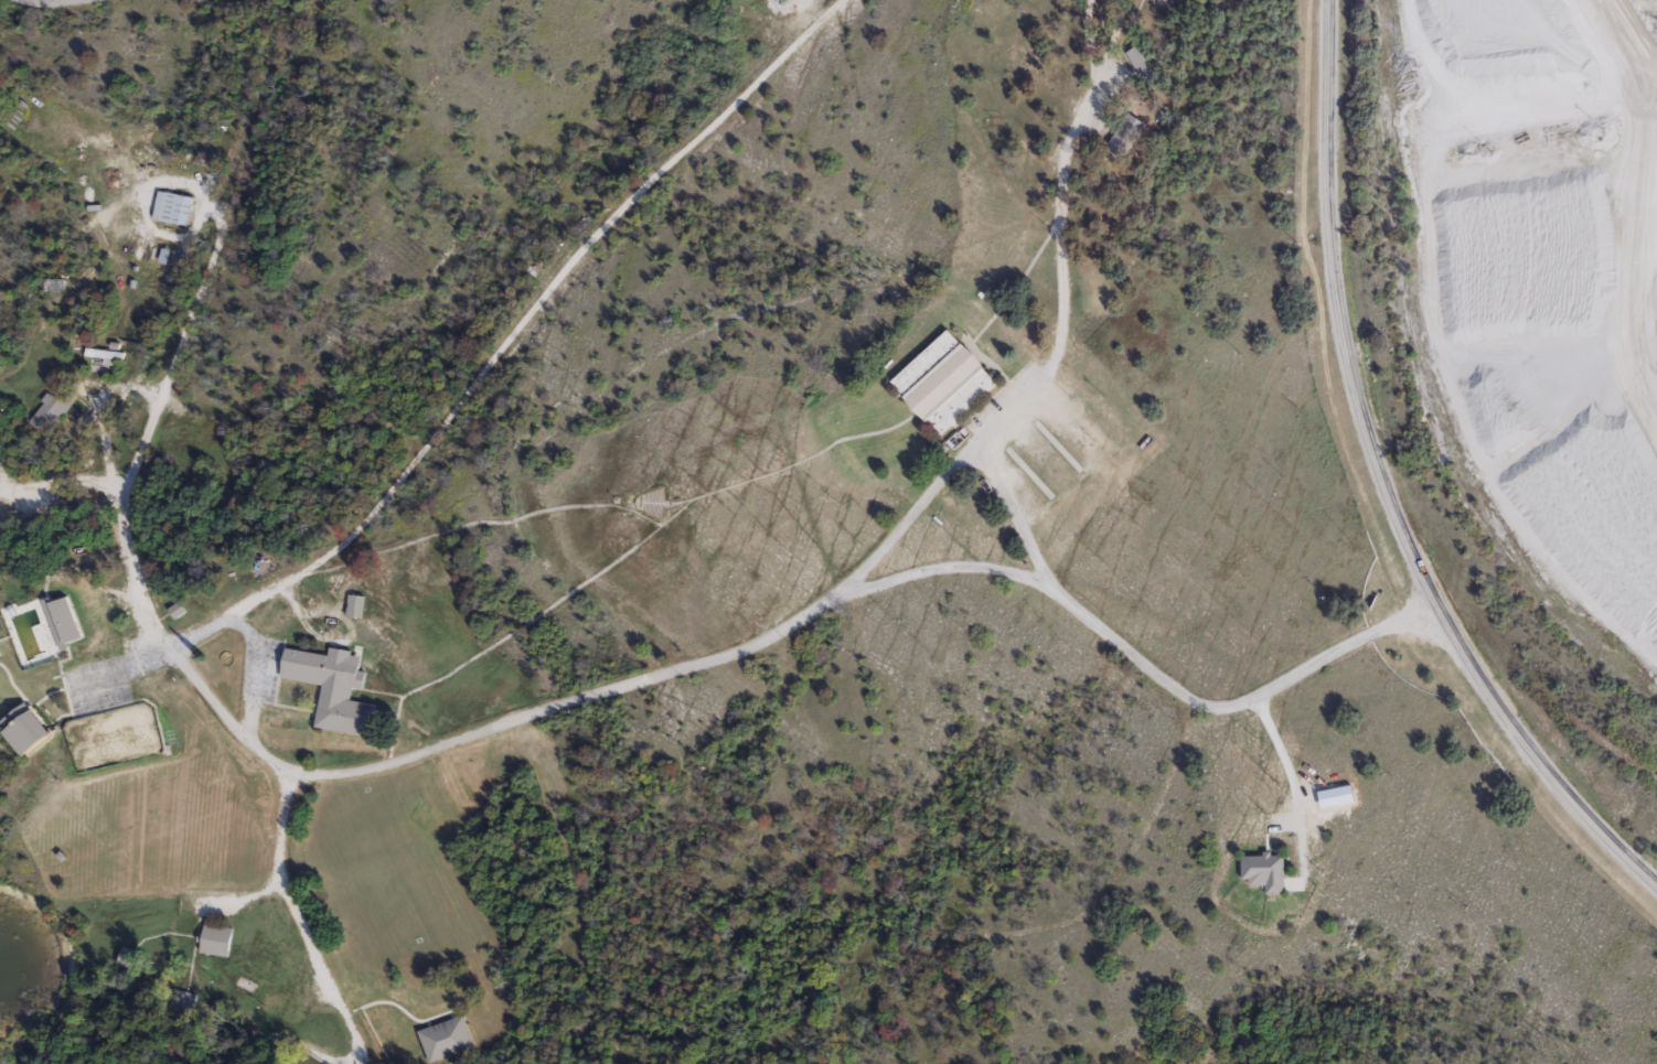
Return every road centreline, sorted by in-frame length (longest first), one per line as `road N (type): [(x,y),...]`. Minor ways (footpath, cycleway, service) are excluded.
road 1 (residential): [(1087,0),(1090,61),(1060,154),(1058,334),(1047,366),(830,600),(759,645),(576,697),(384,765),(288,770)]
road 2 (secondary): [(1330,0),(1329,208),(1344,337),(1378,467),(1467,662),(1569,797),(1656,884)]
road 3 (residential): [(847,0),(542,290),(396,485),(344,541),(168,648)]
road 4 (residential): [(830,600),(917,571),(976,565),(1034,581),(1182,698),(1227,710),(1372,632),(1440,606)]
road 5 (residential): [(288,770),(249,744),(168,648),(142,603),(124,540),(120,492),(225,208)]
road 6 (residential): [(364,1052),(280,884),(288,770)]

